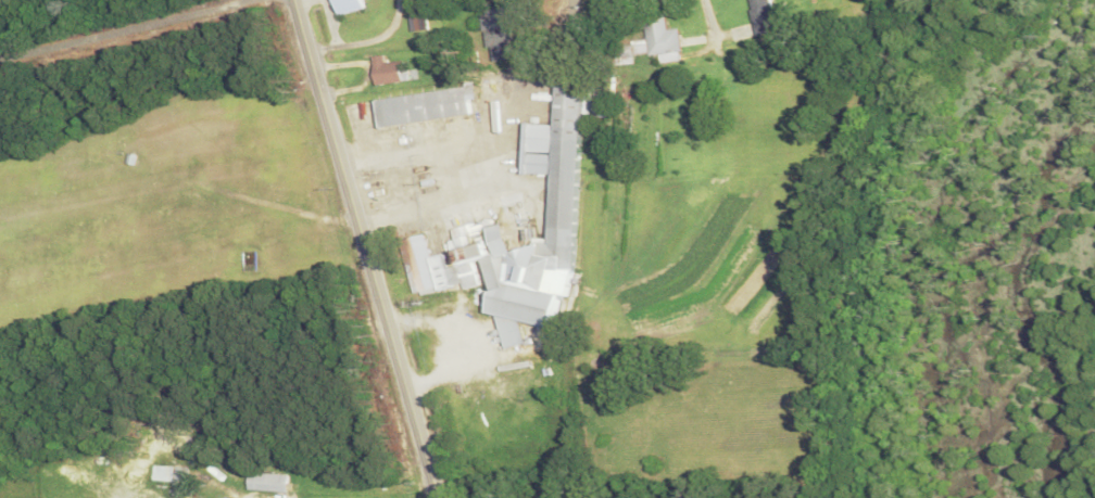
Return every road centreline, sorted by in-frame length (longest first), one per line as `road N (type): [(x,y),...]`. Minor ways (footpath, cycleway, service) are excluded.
road 1 (secondary): [(442,497),(298,0)]
road 2 (residential): [(221,0),(0,53)]

